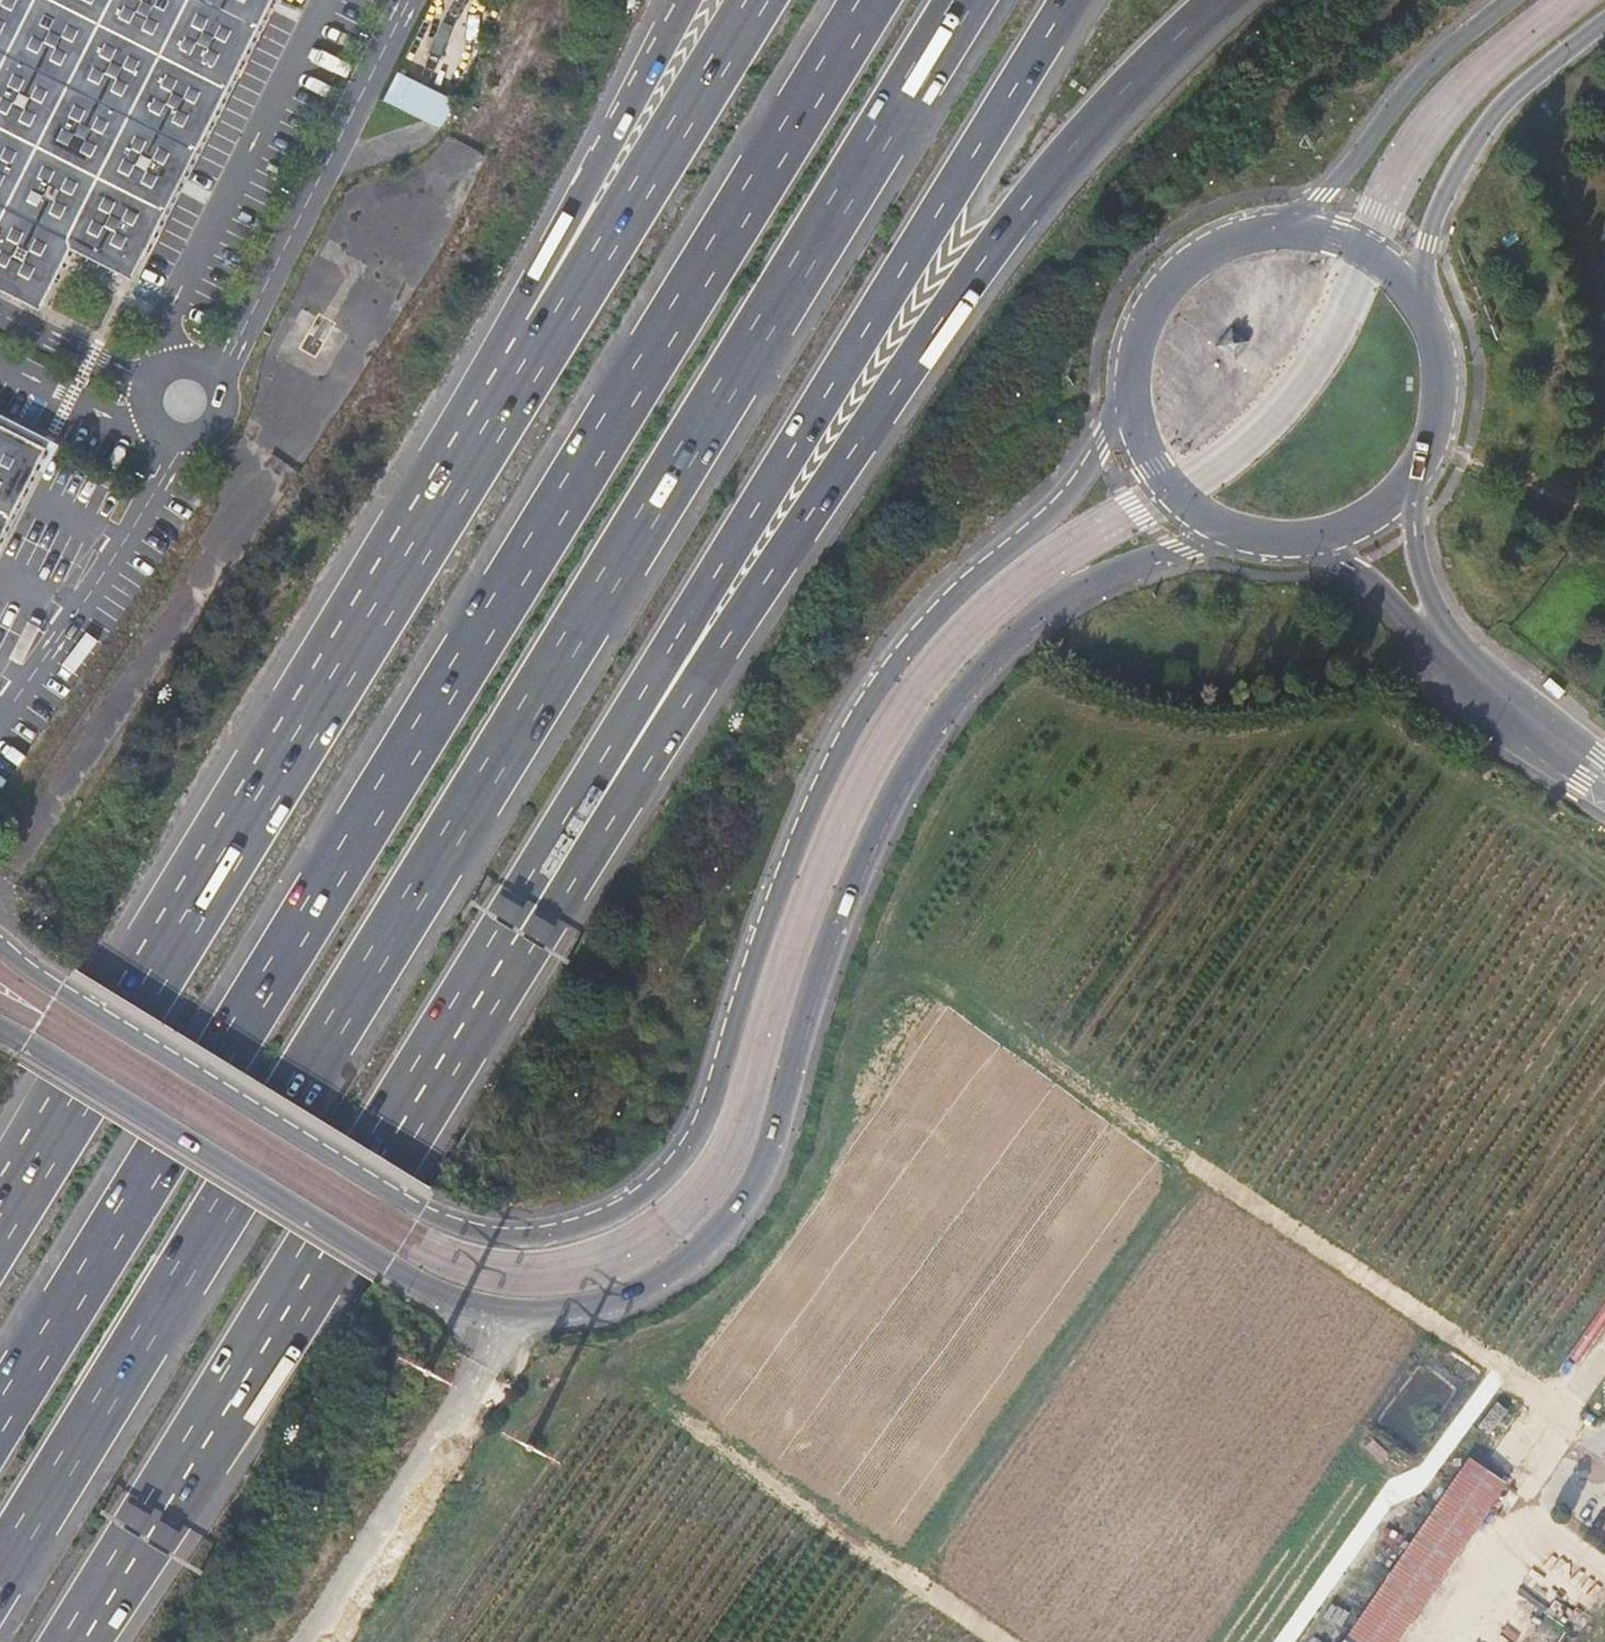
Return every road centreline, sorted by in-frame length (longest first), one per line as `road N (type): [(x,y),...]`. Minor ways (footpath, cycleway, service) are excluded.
road 1 (motorway): [(0,1572),(965,0)]
road 2 (tertiary): [(0,1034),(438,1287),(525,1307),(602,1297),(645,1281),(710,1231),(762,1161),(820,966),(870,836),(941,711),(989,653),(1045,605),(1098,574),(1222,529)]
road 3 (track): [(892,1572),(1196,1166),(1445,794),(1436,765),(1376,723),(1209,736),(1125,726),(1051,704),(1013,715),(879,970)]
road 4 (tertiary): [(1130,402),(1081,484),(901,658),(829,777),(783,880),(705,1124),(665,1179),(594,1224),(519,1237),(438,1221),(0,947)]
road 5 (motorway): [(869,0),(0,1415)]
road 6 (motorway): [(492,977),(527,955),(805,521),(1009,227),(1072,146),(1218,0)]
road 7 (motorway): [(492,977),(495,934),(1068,0)]
road 8 (motorway): [(526,360),(0,1231)]
road 9 (track): [(879,970),(1196,1166),(1568,1417)]
road 10 (motorway): [(73,1641),(492,977)]
road 11 (track): [(987,1641),(605,1386),(532,1491),(448,1423)]
road 12 (motorway): [(757,0),(552,334),(526,360)]
road 13 (motorway): [(687,0),(514,314),(526,360)]
road 14 (tertiary): [(1418,291),(1451,184),(1483,131),(1520,90),(1604,24)]
road 15 (tertiary): [(1322,538),(1469,688),(1552,741)]
road 16 (tertiary): [(1511,0),(1395,106),(1307,225)]
road 17 (tertiary): [(1552,741),(1430,593),(1403,494)]
road 18 (tertiary): [(1307,225),(1227,236),(1191,257),(1141,322),(1130,402)]
road 19 (tertiary): [(1403,494),(1433,450),(1445,410),(1447,369),(1418,291)]
road 20 (track): [(551,0),(478,153)]
road 21 (tertiary): [(1130,402),(1155,467),(1175,494),(1222,529)]
road 22 (tertiary): [(1418,291),(1366,244),(1307,225)]
road 23 (track): [(1604,1588),(1504,1511)]

